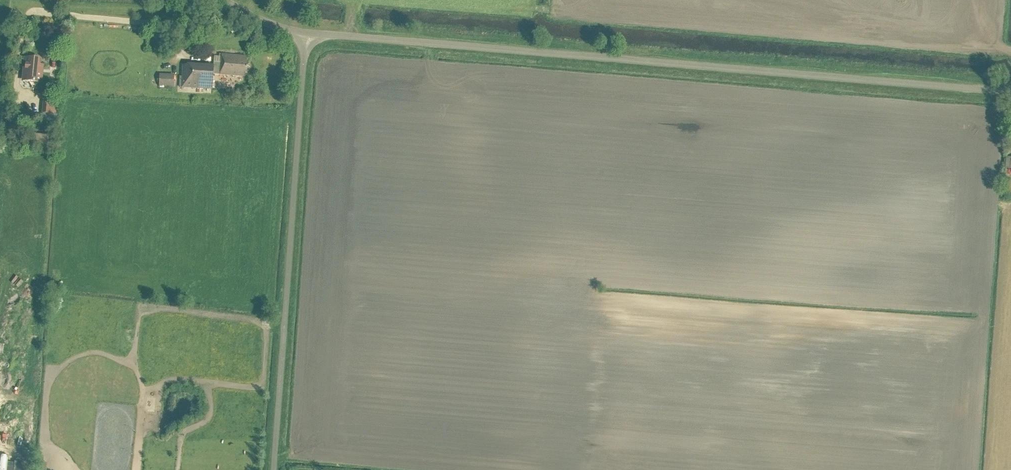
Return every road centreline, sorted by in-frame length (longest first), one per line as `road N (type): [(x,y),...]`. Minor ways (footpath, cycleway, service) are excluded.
road 1 (unclassified): [(1010,92),(306,33)]
road 2 (unclassified): [(274,469),(306,33)]

